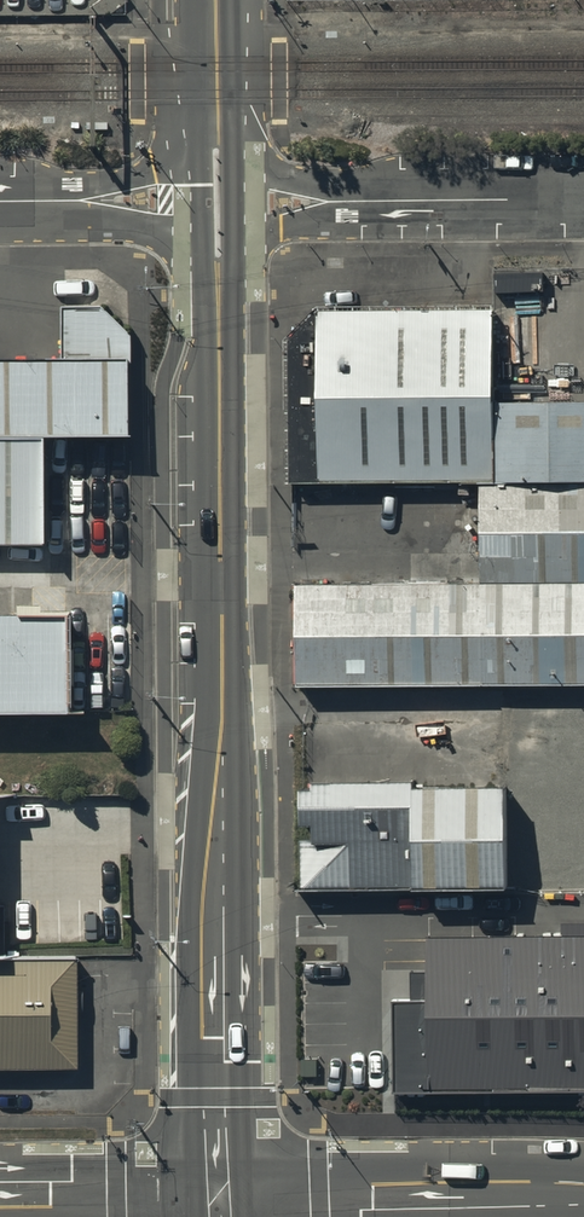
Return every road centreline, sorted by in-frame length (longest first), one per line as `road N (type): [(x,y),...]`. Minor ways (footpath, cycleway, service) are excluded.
road 1 (tertiary): [(224,1200),(218,201)]
road 2 (residential): [(218,201),(583,199)]
road 3 (tertiary): [(583,1201),(224,1200)]
road 4 (tertiary): [(224,1200),(0,1200)]
road 5 (residential): [(0,201),(218,201)]
road 6 (tertiary): [(218,201),(215,0)]

